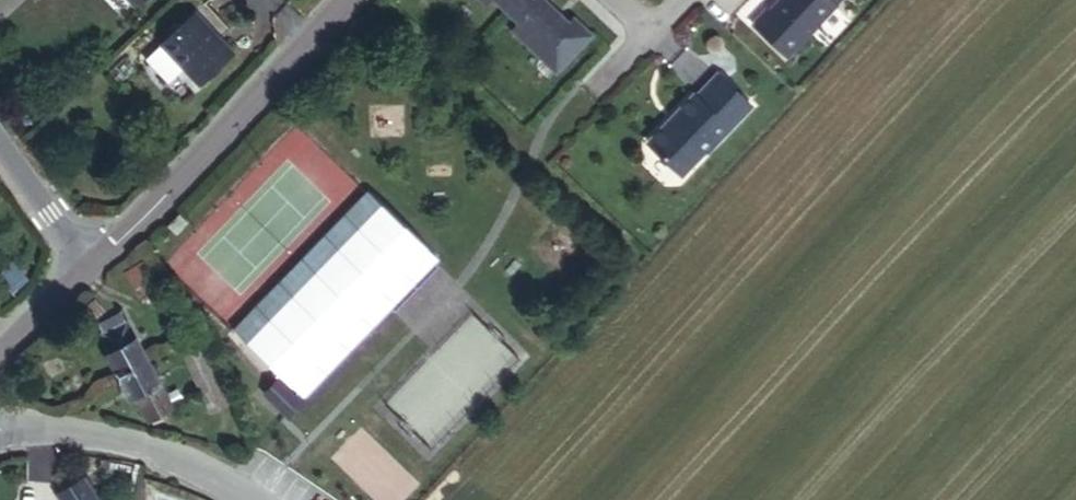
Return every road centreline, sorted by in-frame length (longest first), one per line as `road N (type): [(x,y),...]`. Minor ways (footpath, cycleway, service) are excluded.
road 1 (tertiary): [(84,267),(345,0)]
road 2 (residential): [(0,431),(109,437),(154,448),(253,499)]
road 3 (residential): [(84,267),(0,157)]

